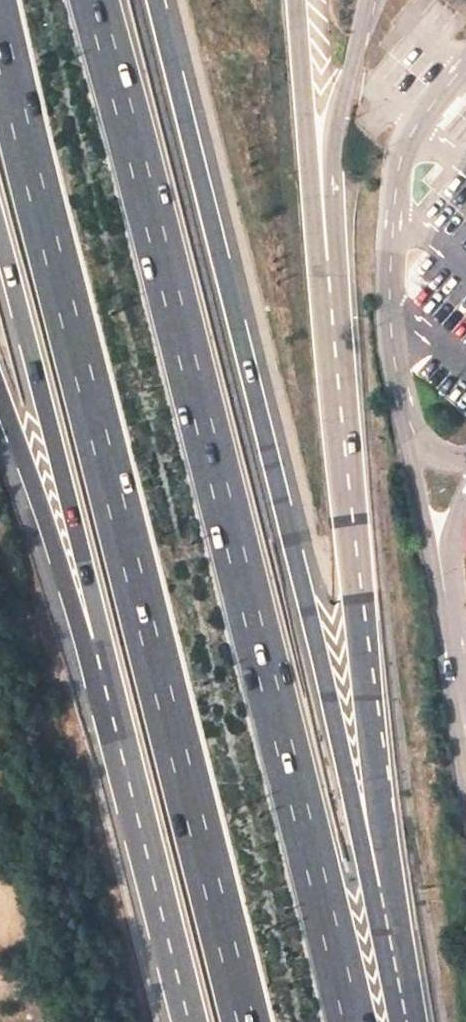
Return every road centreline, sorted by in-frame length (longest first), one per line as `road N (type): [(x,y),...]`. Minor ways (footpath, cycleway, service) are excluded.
road 1 (trunk): [(350,1021),(94,0)]
road 2 (trunk): [(0,25),(252,1021)]
road 3 (trunk): [(388,922),(155,0)]
road 4 (trunk): [(388,922),(332,443),(302,0)]
road 5 (trunk): [(0,235),(68,491),(90,631)]
road 6 (trunk): [(90,631),(193,1021)]
road 7 (trunk): [(0,419),(50,558),(90,631)]

